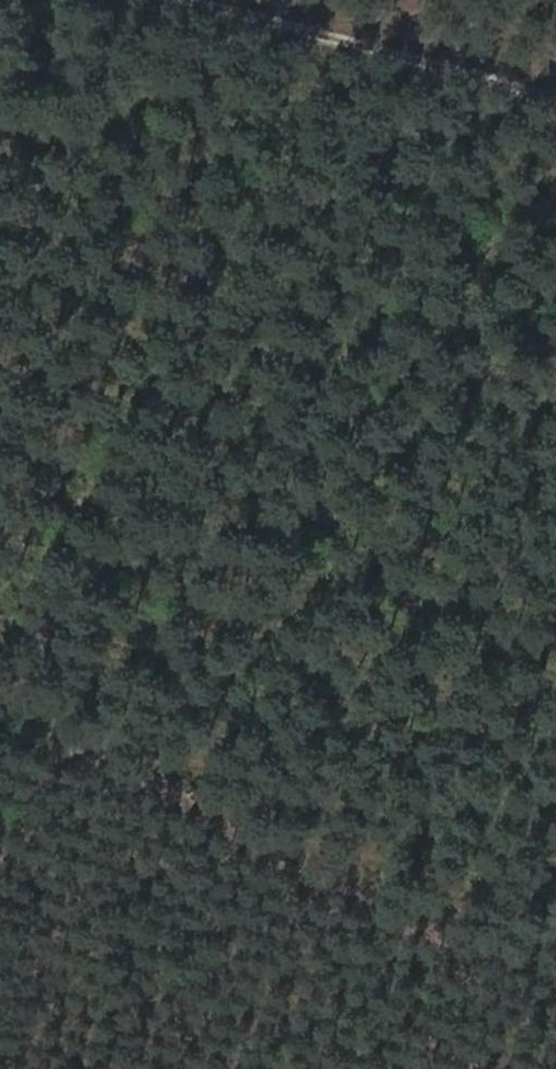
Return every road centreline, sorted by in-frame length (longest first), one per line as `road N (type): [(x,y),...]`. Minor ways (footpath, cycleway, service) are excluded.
road 1 (track): [(555,96),(193,0)]

